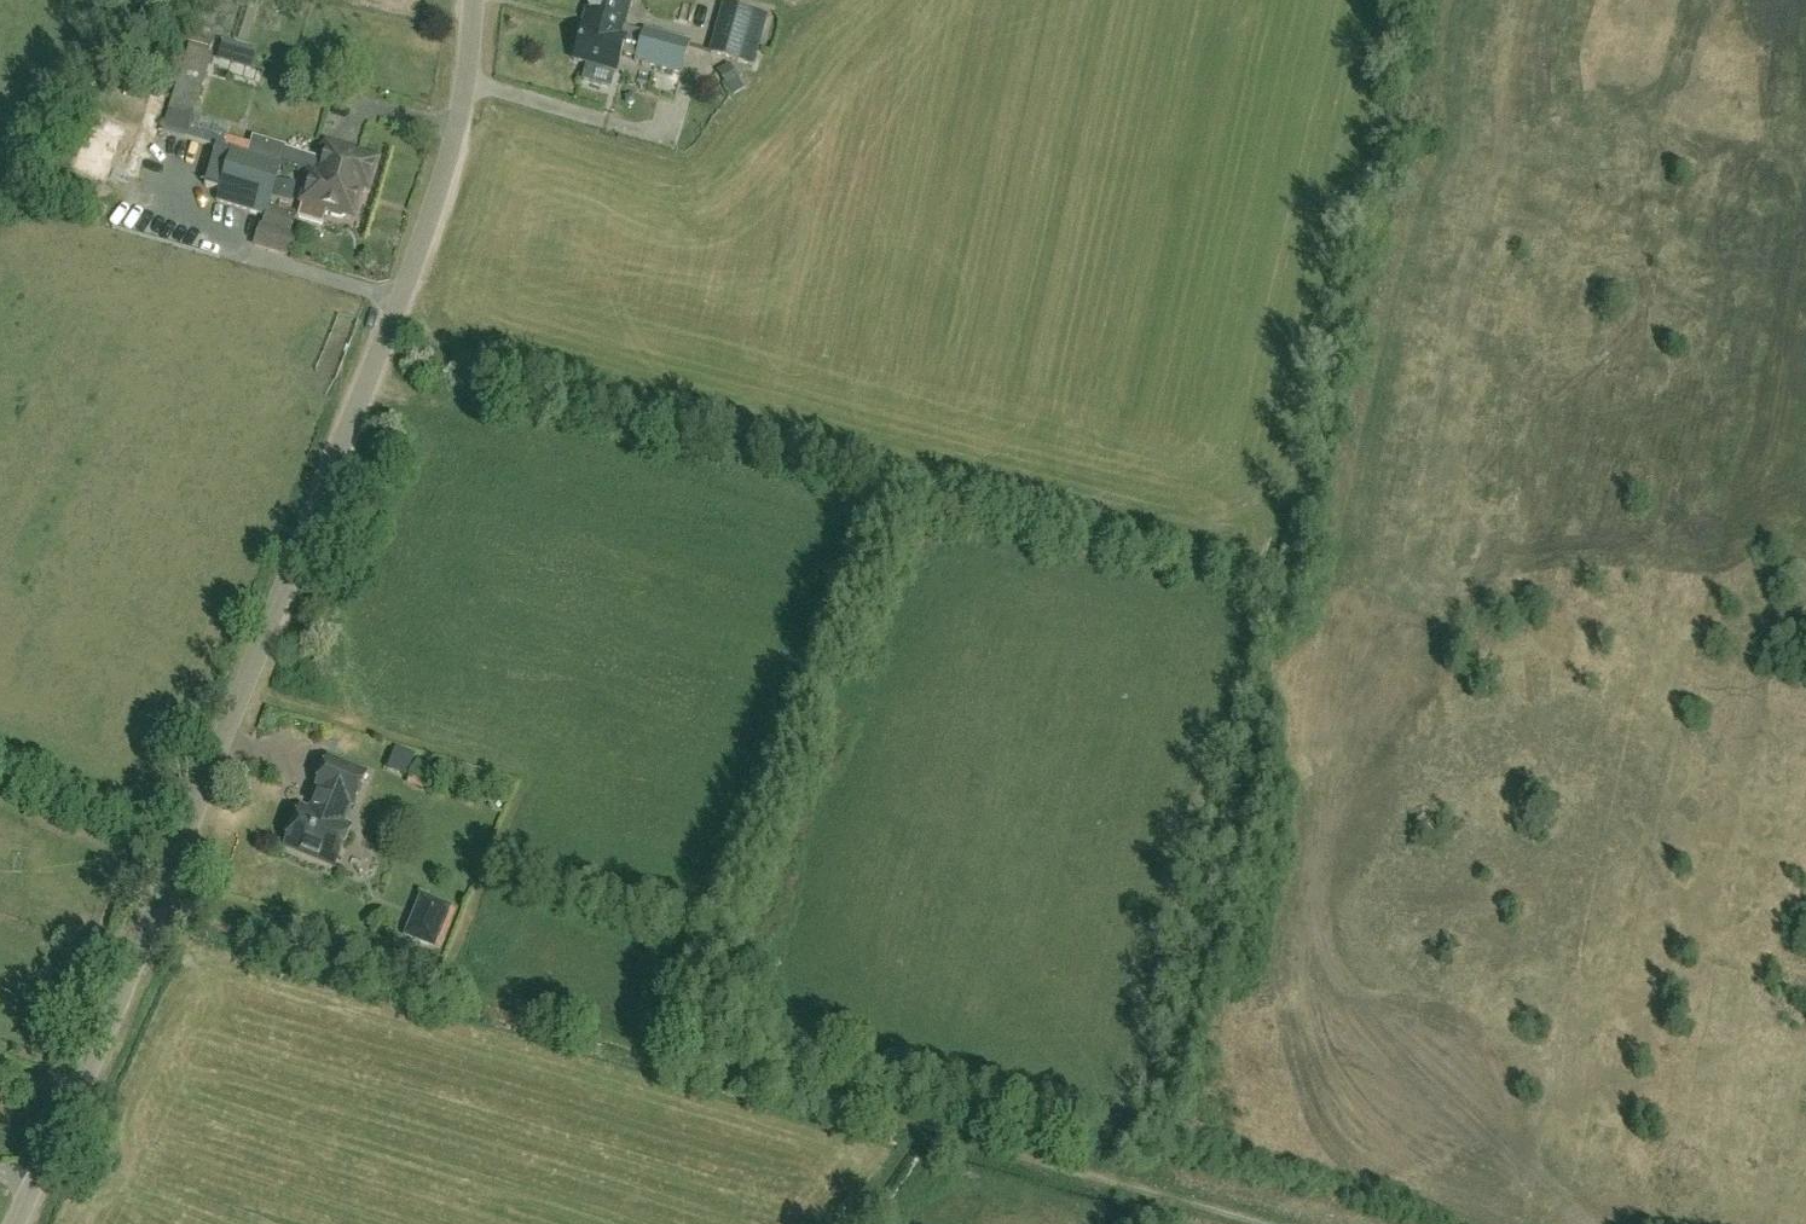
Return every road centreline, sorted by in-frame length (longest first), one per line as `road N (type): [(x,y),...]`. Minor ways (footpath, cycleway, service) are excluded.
road 1 (unclassified): [(20,1223),(249,687),(431,219),(451,161),(477,0)]

